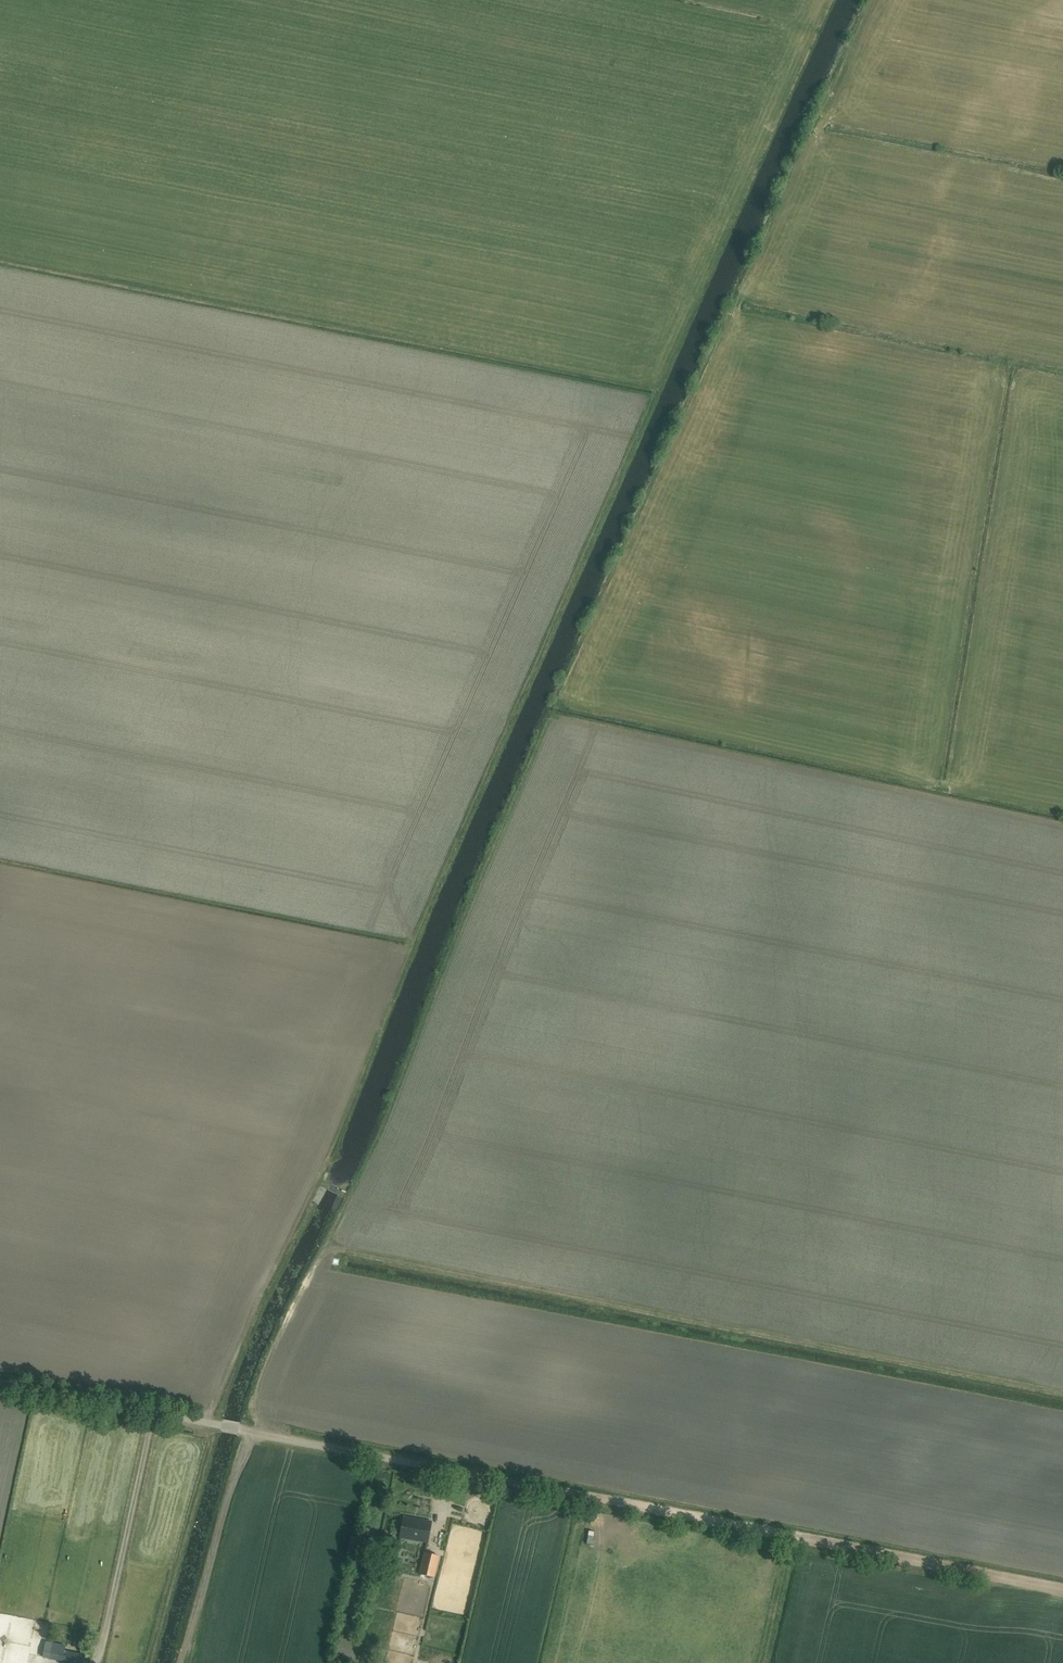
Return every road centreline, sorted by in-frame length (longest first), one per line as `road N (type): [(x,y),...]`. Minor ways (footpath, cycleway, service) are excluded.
road 1 (track): [(1062,1589),(426,1463)]
road 2 (unclassified): [(426,1463),(0,1382)]
road 3 (track): [(154,1412),(98,1657)]

